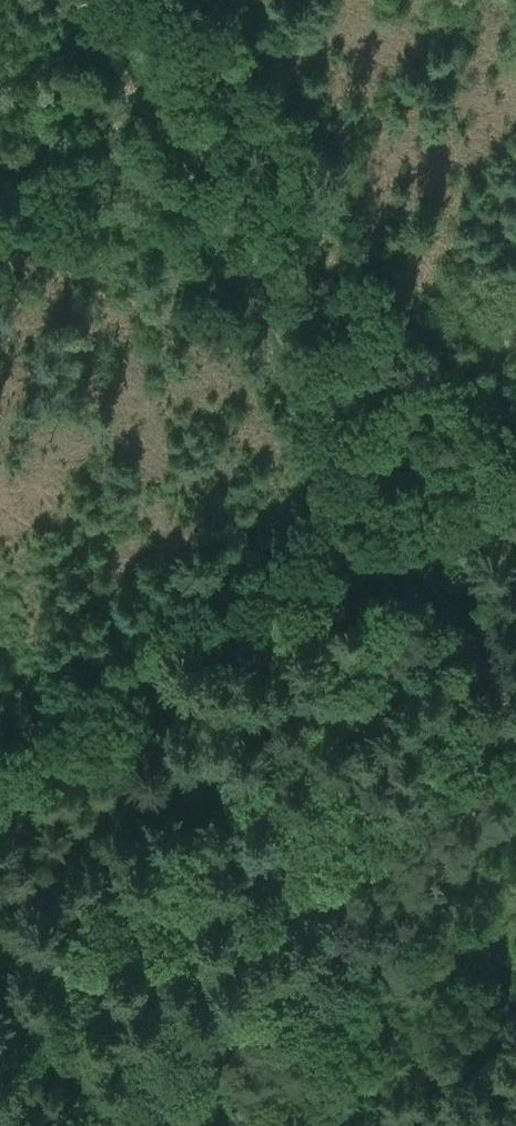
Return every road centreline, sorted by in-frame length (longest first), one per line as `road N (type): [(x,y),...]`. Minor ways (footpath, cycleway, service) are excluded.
road 1 (track): [(0,770),(242,624),(515,506)]
road 2 (track): [(147,98),(419,551)]
road 3 (track): [(515,715),(419,551)]
road 4 (track): [(0,185),(147,98)]

